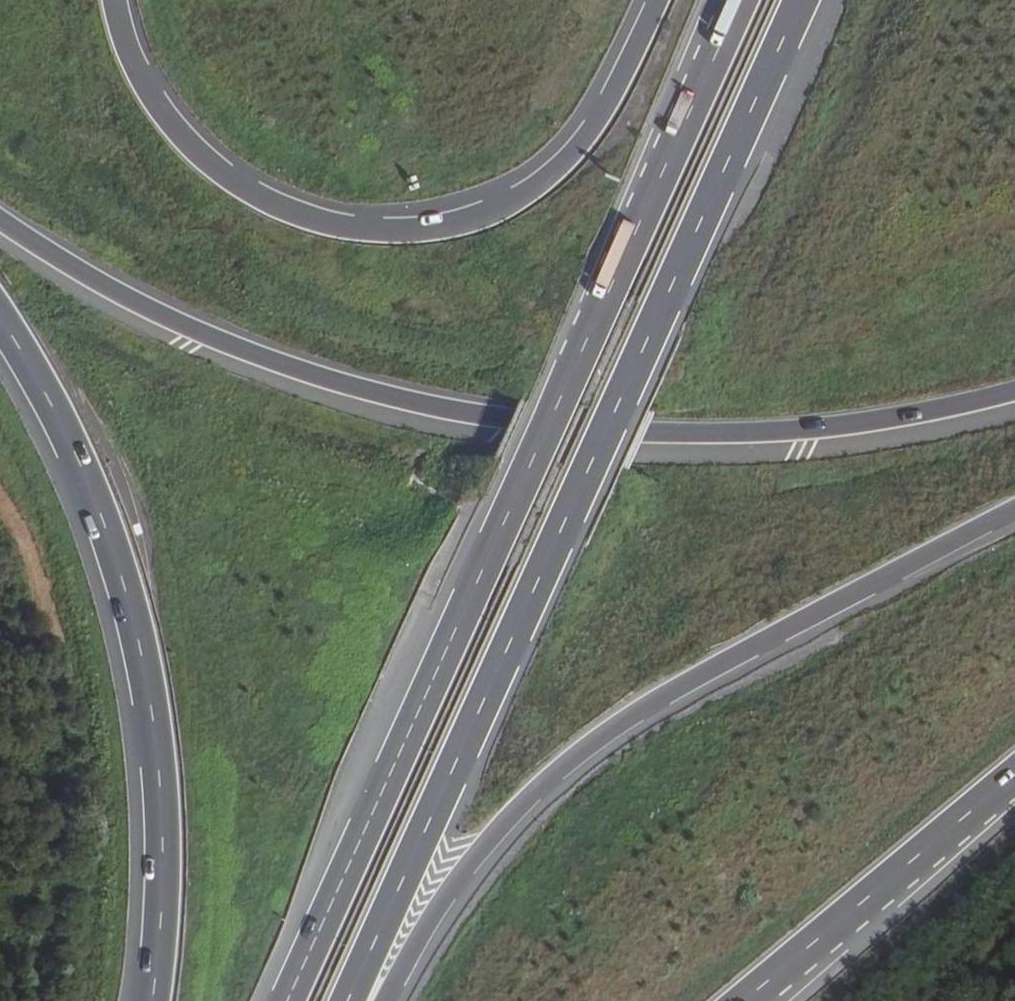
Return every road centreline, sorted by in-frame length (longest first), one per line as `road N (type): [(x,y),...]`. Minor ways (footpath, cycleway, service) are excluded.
road 1 (motorway): [(355,1000),(801,0)]
road 2 (trunk): [(730,0),(286,1000)]
road 3 (motorway): [(0,222),(111,289),(244,350),(353,387),(511,422),(752,435),(919,416),(1014,392)]
road 4 (trunk): [(385,1000),(456,880),(551,776),(681,684),(1014,507)]
road 5 (motorway): [(658,0),(599,118),(542,178),(472,215),(375,227),(318,219),(226,173),(161,108),(117,0)]
road 6 (motorway): [(0,317),(83,471),(145,679),(163,810),(150,1000)]
road 7 (motorway): [(752,1000),(1014,780)]

